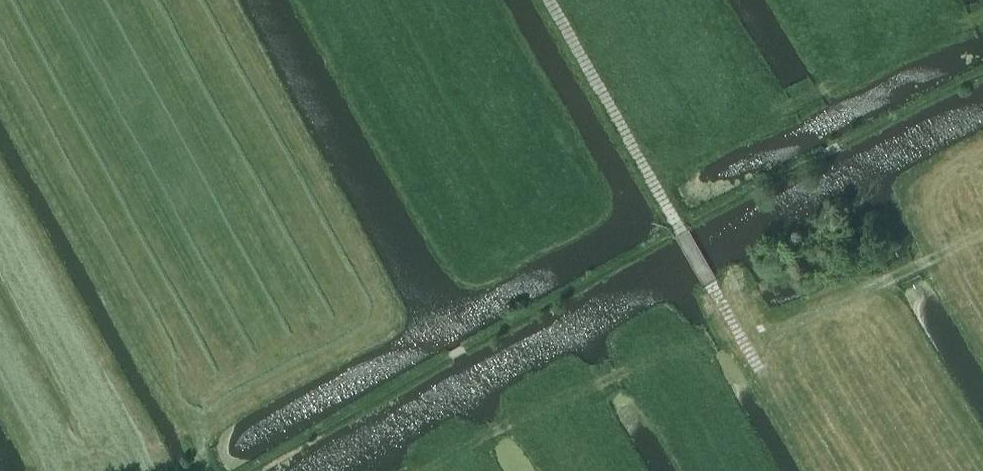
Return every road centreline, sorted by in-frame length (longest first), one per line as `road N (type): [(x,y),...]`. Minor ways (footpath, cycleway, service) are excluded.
road 1 (track): [(250,470),(680,228),(982,74)]
road 2 (track): [(760,366),(548,0)]
road 3 (track): [(90,235),(144,321),(211,470)]

